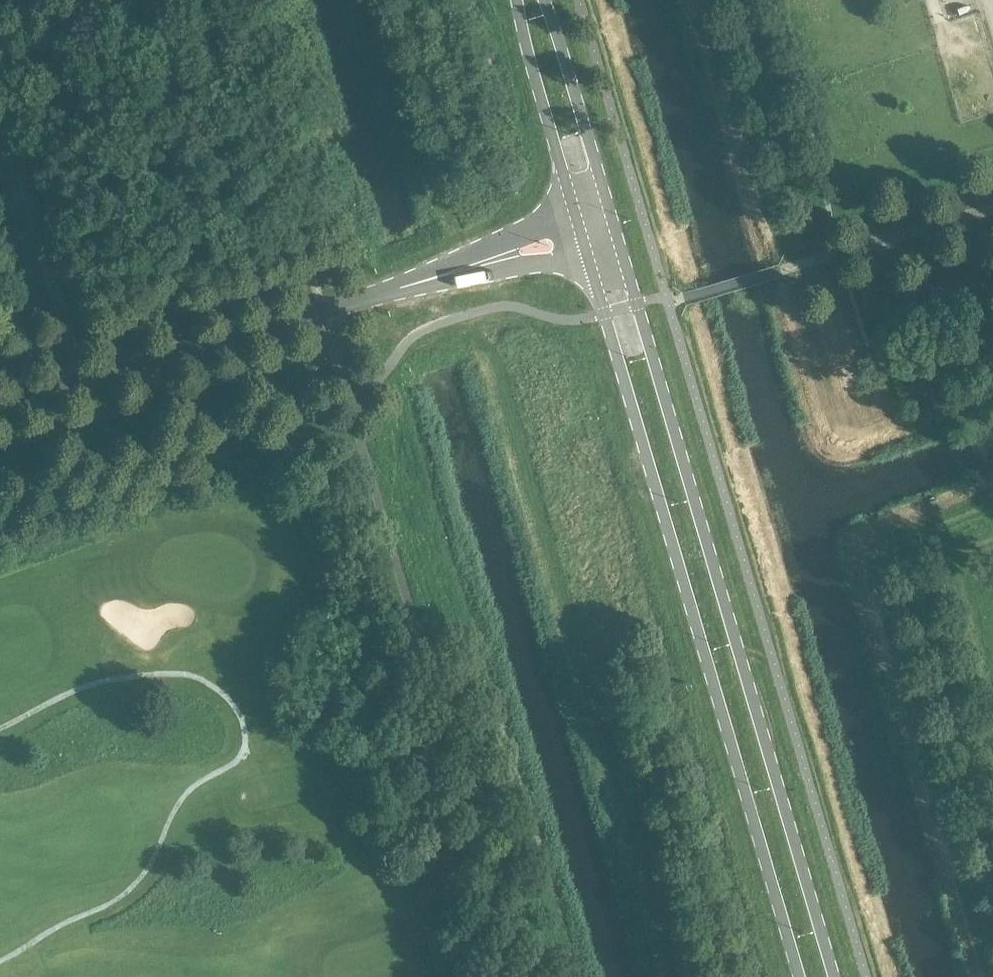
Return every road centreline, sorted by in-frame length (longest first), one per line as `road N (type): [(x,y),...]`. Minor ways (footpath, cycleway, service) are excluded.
road 1 (secondary): [(836,976),(620,250)]
road 2 (secondary): [(587,260),(800,976)]
road 3 (unclassified): [(0,407),(428,278)]
road 4 (secondary): [(520,0),(576,218)]
road 5 (secondary): [(608,209),(544,0)]
road 6 (unclassified): [(784,273),(992,212)]
road 7 (unclassified): [(576,218),(497,243),(428,278)]
road 8 (unclassified): [(428,278),(587,260)]

